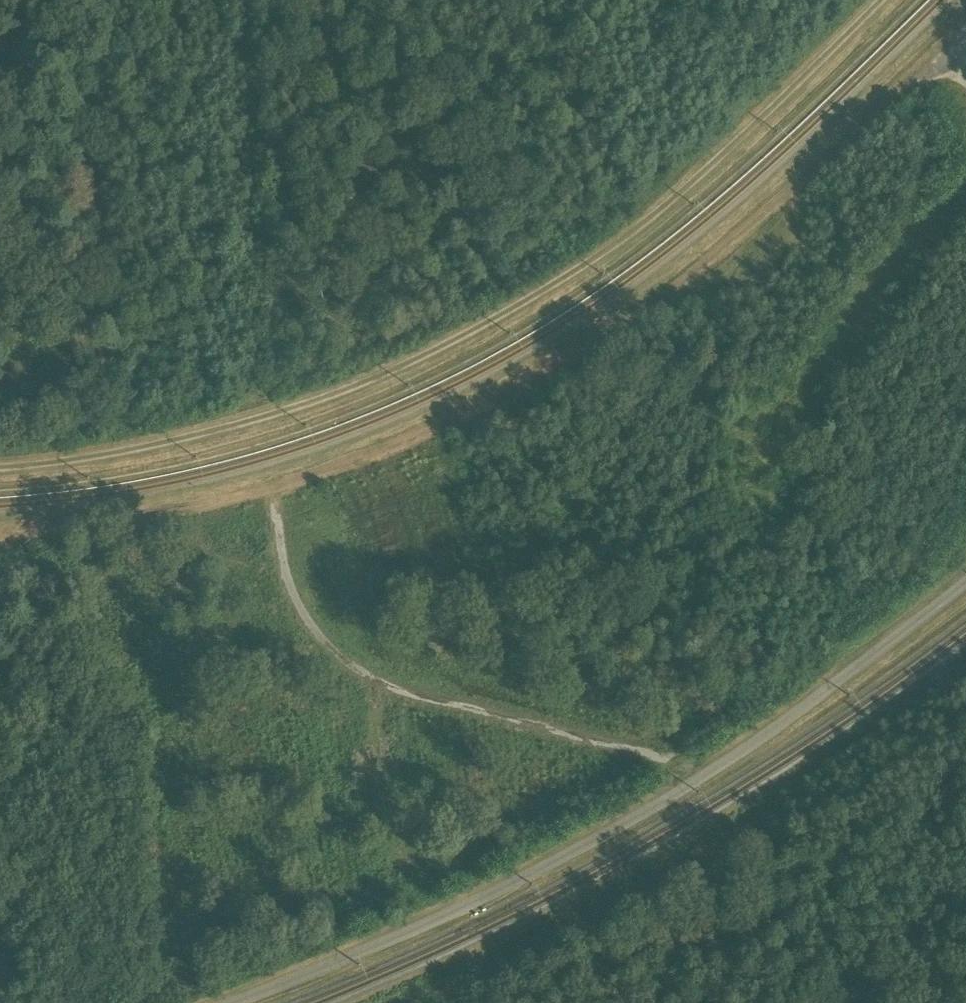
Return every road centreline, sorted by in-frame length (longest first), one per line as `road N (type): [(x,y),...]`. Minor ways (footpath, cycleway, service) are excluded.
road 1 (track): [(882,0),(633,232),(395,370),(191,438),(0,465)]
road 2 (track): [(798,427),(965,200)]
road 3 (track): [(879,653),(876,639),(965,523)]

